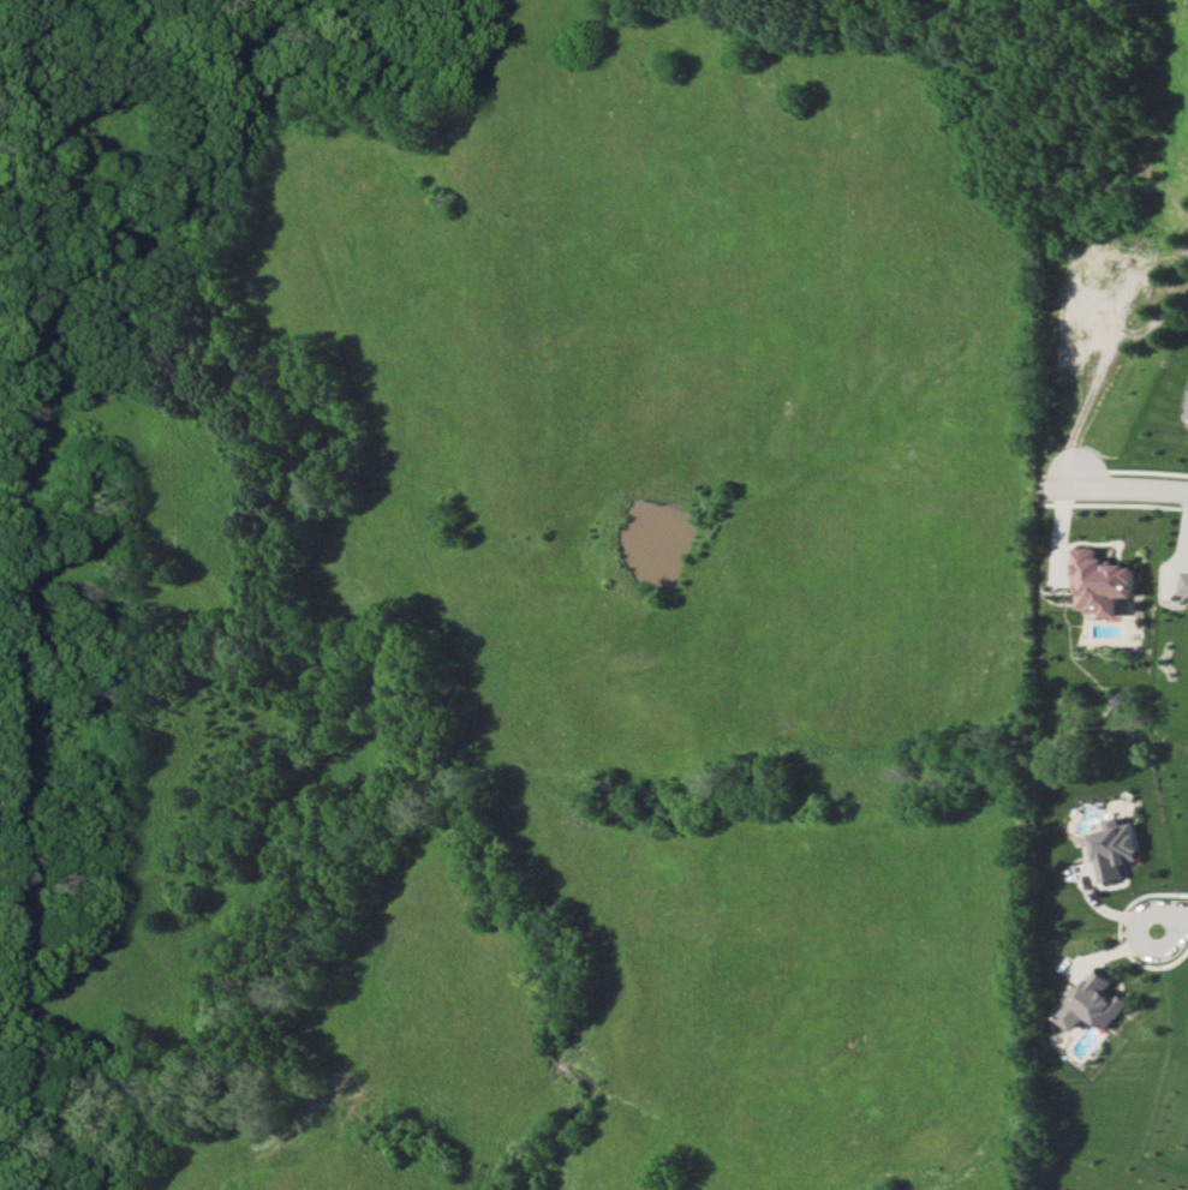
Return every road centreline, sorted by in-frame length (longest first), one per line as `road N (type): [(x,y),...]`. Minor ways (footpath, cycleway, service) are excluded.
road 1 (track): [(1187,250),(1165,306),(1123,347),(1074,431),(1075,477)]

